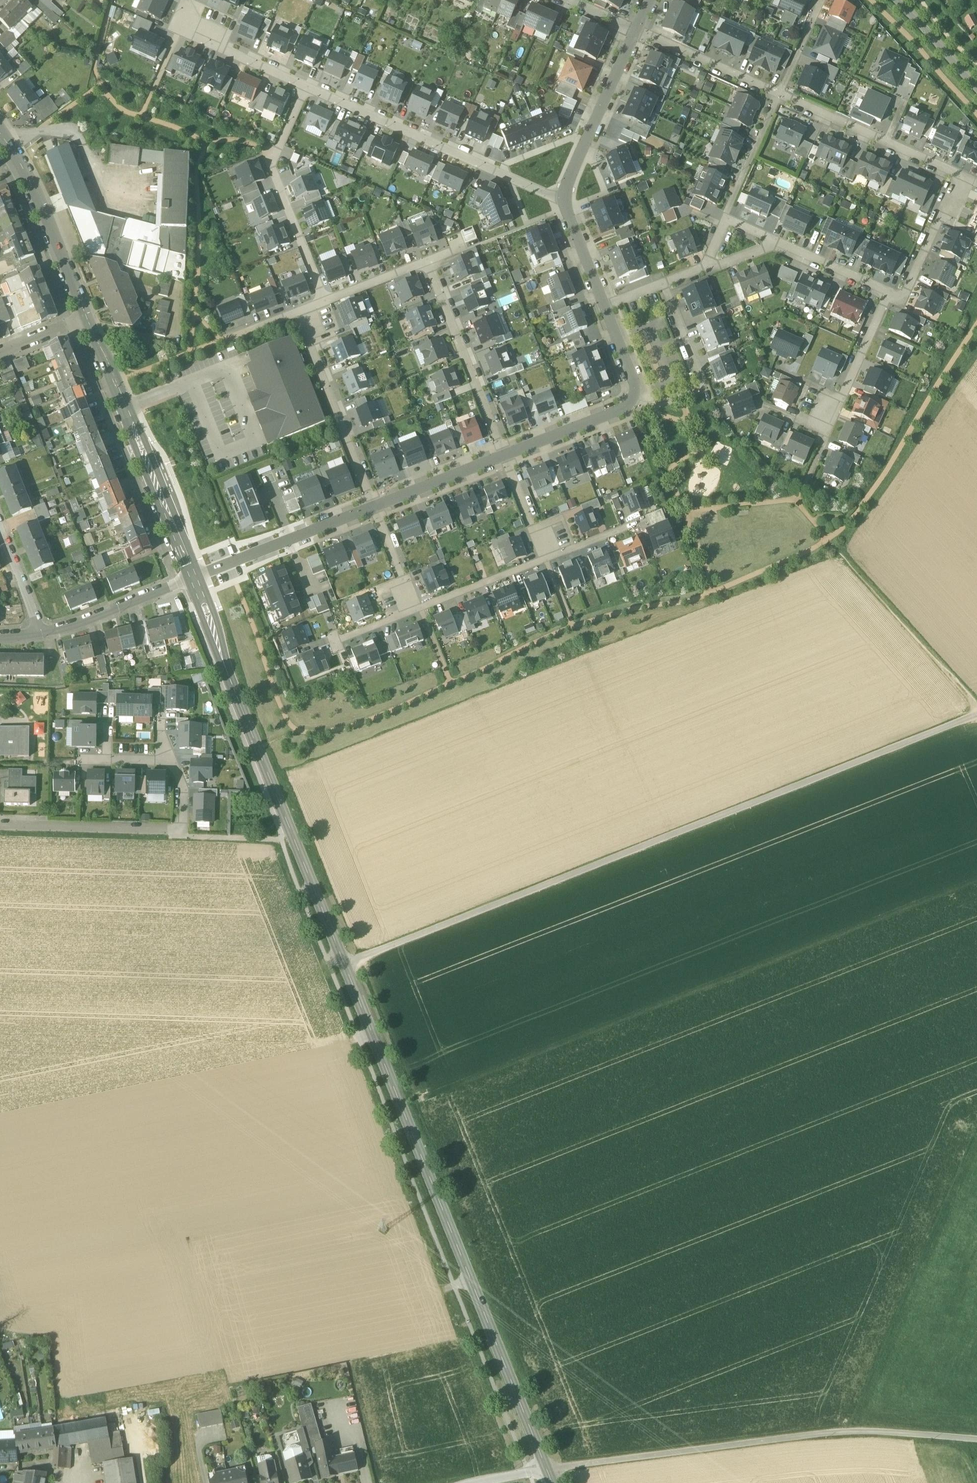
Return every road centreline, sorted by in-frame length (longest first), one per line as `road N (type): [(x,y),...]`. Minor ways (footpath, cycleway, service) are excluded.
road 1 (secondary): [(189,577),(546,1467)]
road 2 (track): [(976,716),(344,965)]
road 3 (unclassified): [(546,1467),(827,1432),(976,1440)]
road 4 (residential): [(780,94),(959,174),(904,299),(889,292)]
road 5 (residential): [(306,86),(564,199)]
road 6 (secondary): [(86,316),(189,577)]
road 7 (residential): [(0,823),(181,829),(184,787),(173,763)]
road 8 (residential): [(324,301),(270,164),(306,86)]
road 9 (track): [(976,703),(827,539)]
road 10 (residential): [(427,261),(502,456)]
road 11 (residential): [(297,312),(375,505)]
road 12 (secondary): [(0,130),(41,201),(86,316)]
road 13 (residential): [(636,29),(564,199)]
road 14 (residential): [(185,0),(174,26),(306,86)]
road 15 (residential): [(502,456),(624,410),(634,383)]
road 16 (residential): [(227,562),(375,505)]
road 17 (residential): [(636,29),(780,94)]
road 18 (residential): [(42,632),(189,577)]
road 19 (residential): [(889,292),(829,427)]
road 20 (residential): [(414,610),(545,559)]
road 21 (residential): [(780,94),(725,219)]
road 22 (residential): [(375,505),(502,456)]
road 23 (residential): [(776,242),(889,292)]

